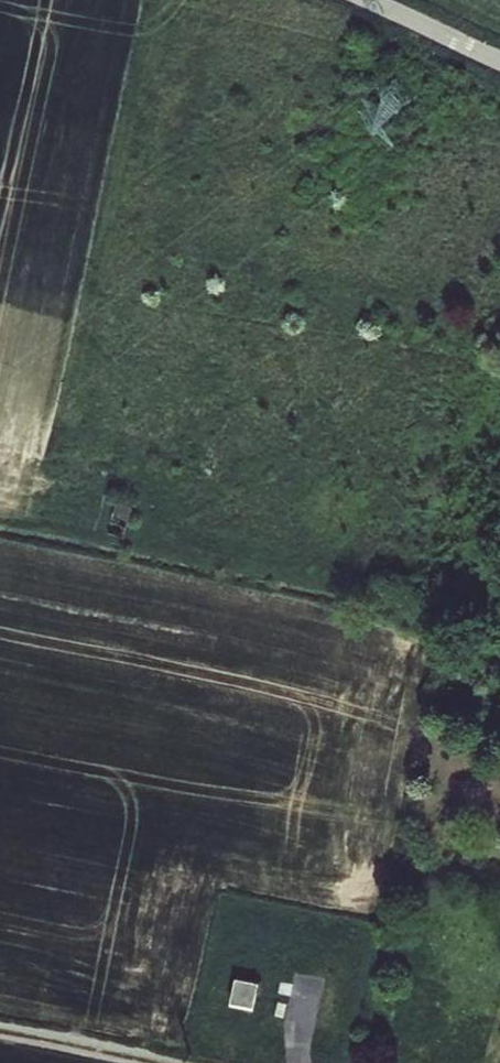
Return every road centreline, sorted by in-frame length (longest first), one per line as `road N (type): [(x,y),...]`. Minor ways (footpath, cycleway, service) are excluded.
road 1 (unclassified): [(367,0),(499,61)]
road 2 (track): [(140,1062),(0,1035)]

